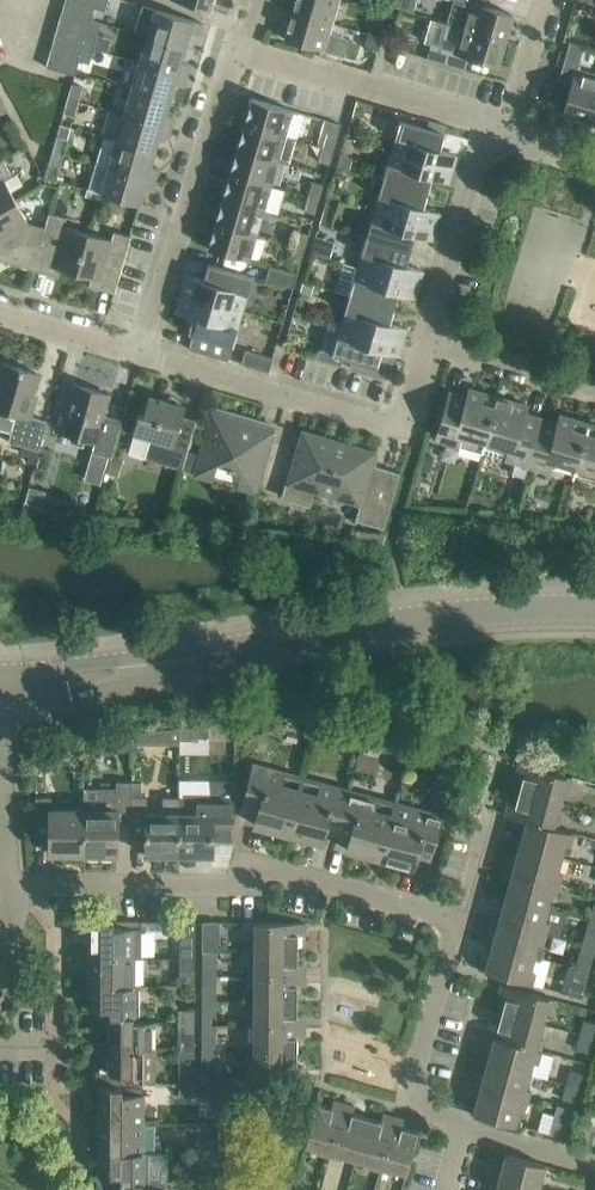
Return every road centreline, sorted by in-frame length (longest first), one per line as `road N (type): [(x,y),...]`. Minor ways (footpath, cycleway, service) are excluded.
road 1 (residential): [(451,923),(276,870),(228,885),(10,883)]
road 2 (tertiary): [(594,610),(428,618),(151,667)]
road 3 (residential): [(424,339),(419,426),(144,357)]
road 4 (residential): [(144,357),(247,40)]
road 5 (residential): [(506,119),(247,40)]
road 6 (residential): [(424,339),(477,153),(506,119)]
road 7 (residential): [(463,1128),(421,1100),(416,1077),(451,923)]
road 8 (residential): [(424,339),(594,390)]
road 9 (tertiary): [(0,706),(119,686),(151,667)]
road 10 (tertiary): [(151,667),(110,660),(0,671)]
road 11 (residential): [(144,357),(0,312)]
road 12 (residential): [(594,1165),(463,1128)]
road 13 (residential): [(506,119),(550,0)]

